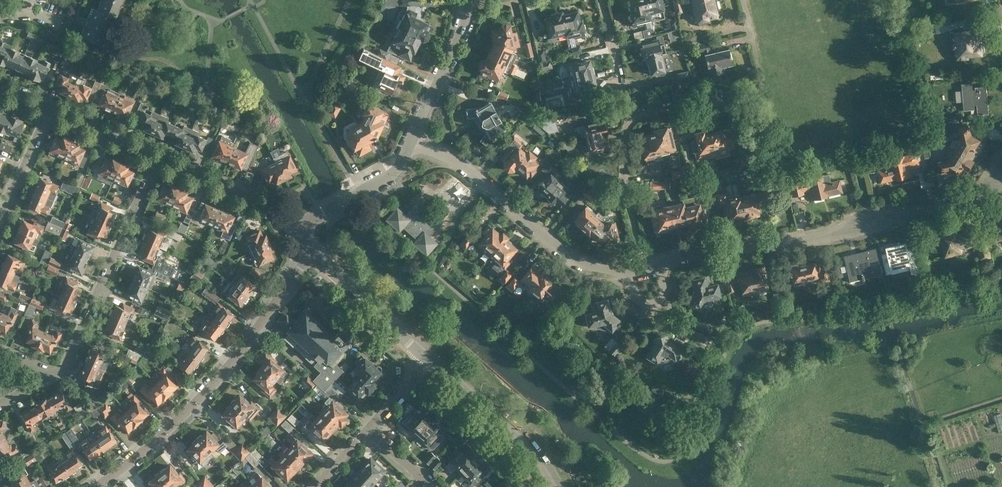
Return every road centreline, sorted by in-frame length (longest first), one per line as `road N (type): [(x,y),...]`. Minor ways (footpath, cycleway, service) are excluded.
road 1 (residential): [(662,261),(871,225),(985,196)]
road 2 (residential): [(95,486),(214,385),(311,255)]
road 3 (residential): [(644,264),(627,181),(629,126),(641,114),(735,93)]
road 4 (residential): [(54,374),(69,362),(159,158)]
road 5 (tertiary): [(550,486),(501,425),(429,359)]
road 6 (residential): [(485,183),(579,261),(629,268)]
road 7 (tertiary): [(429,359),(311,255)]
road 8 (residential): [(297,230),(260,201),(159,158)]
road 9 (residential): [(413,143),(472,0)]
road 10 (residential): [(297,230),(393,174),(413,143)]
road 11 (residential): [(0,228),(51,110)]

